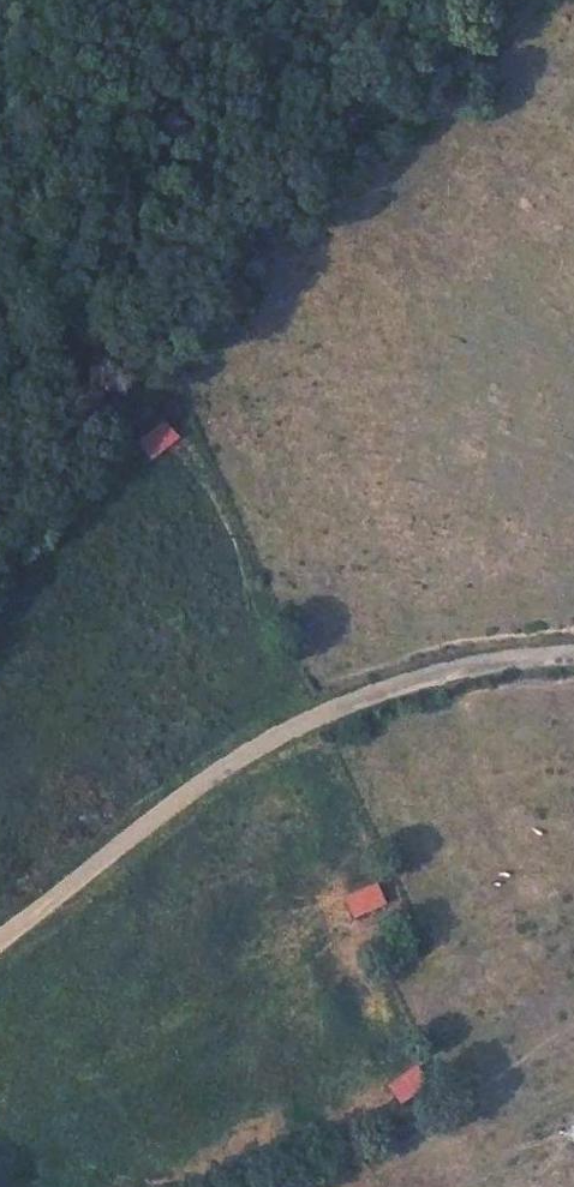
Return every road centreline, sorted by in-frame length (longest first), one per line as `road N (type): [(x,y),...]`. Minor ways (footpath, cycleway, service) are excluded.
road 1 (track): [(0,507),(67,422),(130,292),(429,0)]
road 2 (unclassified): [(0,936),(200,778),(286,724),(362,690),(489,656),(573,651)]

